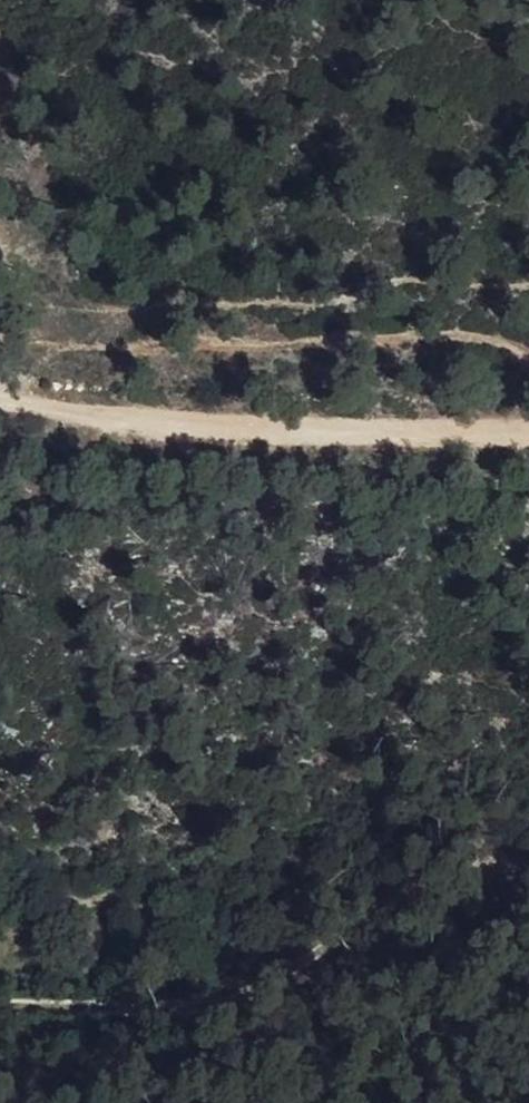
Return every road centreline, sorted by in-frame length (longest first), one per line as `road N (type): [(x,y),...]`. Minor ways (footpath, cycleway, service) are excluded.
road 1 (residential): [(0,1003),(227,991),(283,967),(426,867),(528,857)]
road 2 (track): [(528,419),(0,410)]

